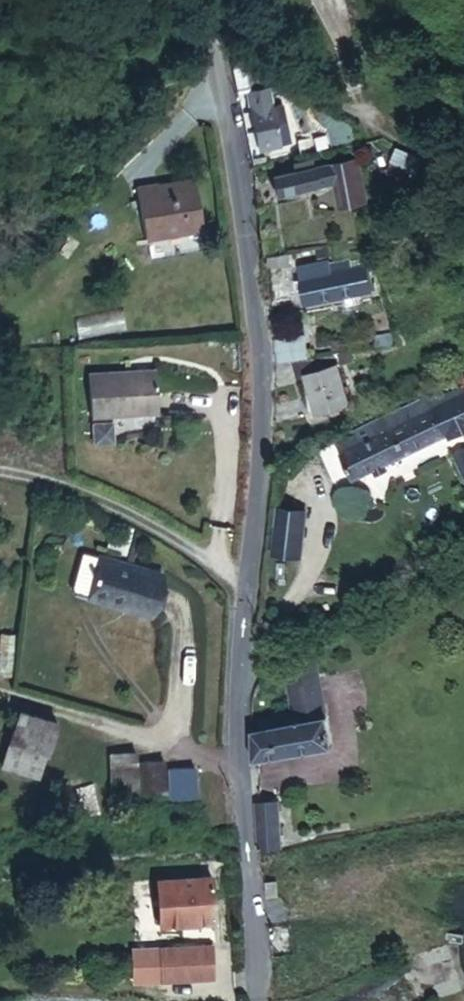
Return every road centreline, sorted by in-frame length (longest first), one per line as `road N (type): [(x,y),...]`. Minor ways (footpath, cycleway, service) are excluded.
road 1 (unclassified): [(258,1000),(237,768),(262,463),(262,337),(206,0)]
road 2 (track): [(246,588),(57,482),(0,474)]
road 3 (track): [(0,693),(237,768)]

